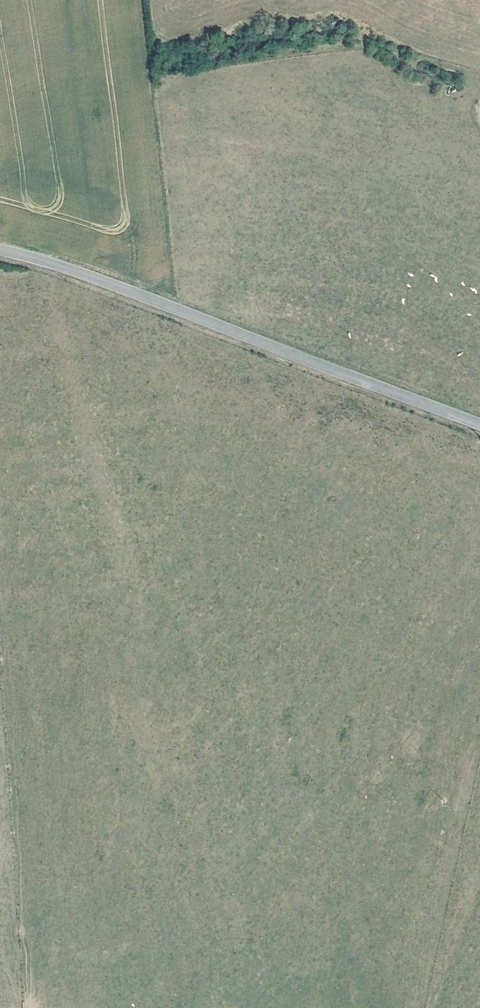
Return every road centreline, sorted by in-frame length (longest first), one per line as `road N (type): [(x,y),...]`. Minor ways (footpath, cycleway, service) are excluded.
road 1 (unclassified): [(0,252),(479,427)]

